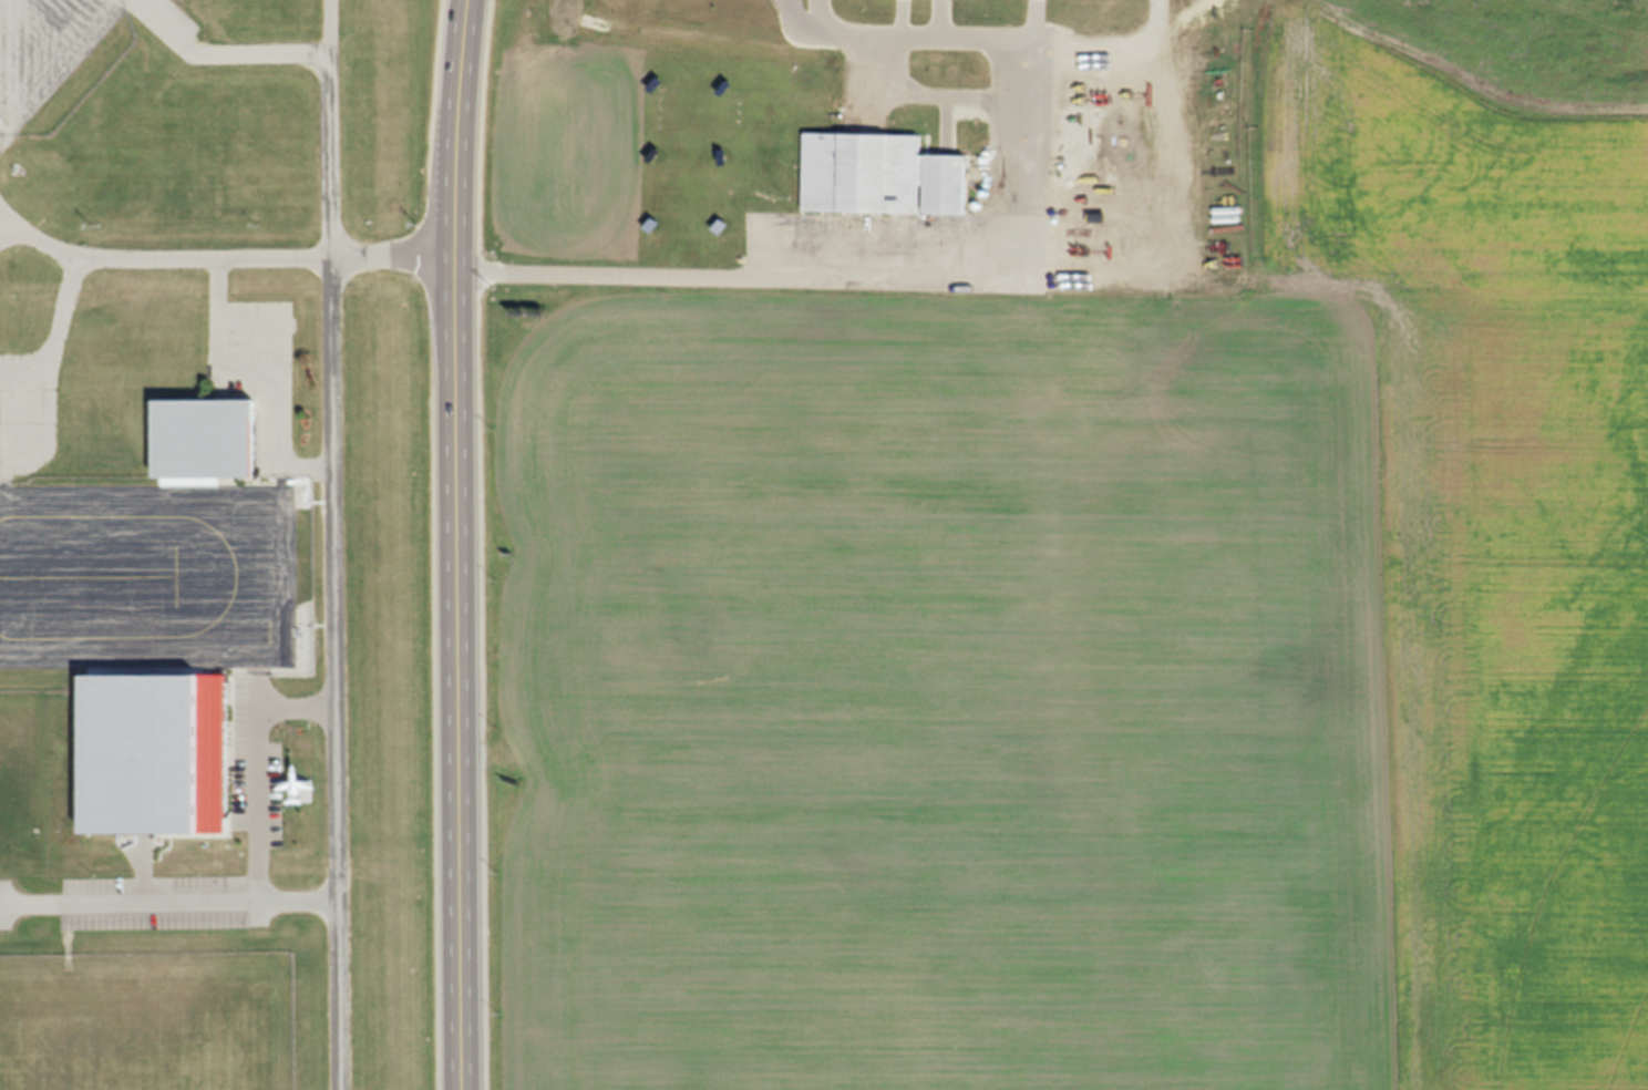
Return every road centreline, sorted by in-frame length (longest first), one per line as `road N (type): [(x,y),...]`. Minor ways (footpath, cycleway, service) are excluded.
road 1 (primary): [(470,1089),(464,68),(471,0)]

